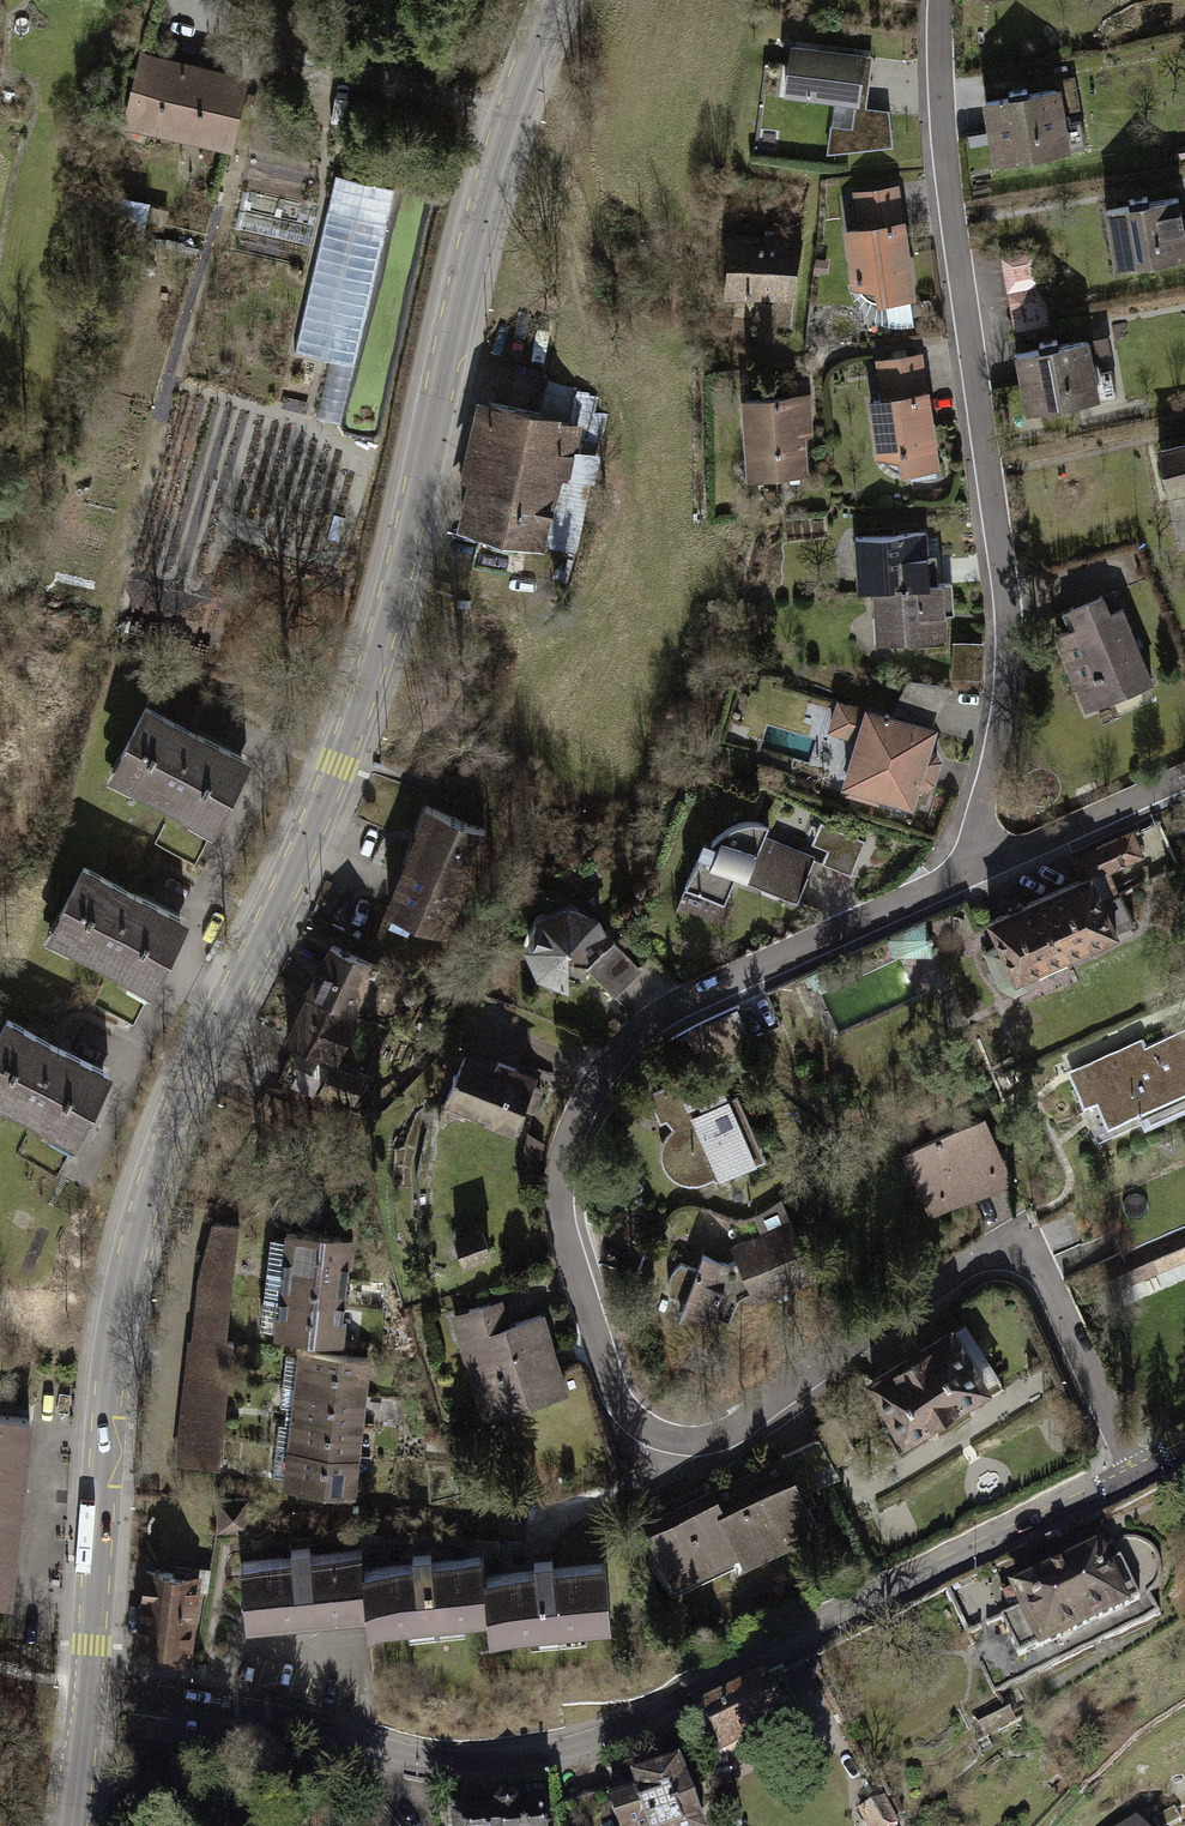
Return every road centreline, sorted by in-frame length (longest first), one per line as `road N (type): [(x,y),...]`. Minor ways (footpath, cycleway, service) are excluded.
road 1 (tertiary): [(555,0),(513,111),(373,668),(338,765),(152,1187),(116,1327),(87,1694)]
road 2 (residential): [(983,867),(664,1018),(607,1058),(573,1109),(561,1160),(565,1210),(617,1379),(639,1427),(665,1447),(697,1451),(837,1372),(1001,1254),(1029,1261),(1046,1287),(1063,1340),(1131,1479)]
road 3 (residential): [(87,1694),(273,1719),(450,1763),(552,1754),(669,1708),(1131,1479)]
road 4 (residential): [(939,0),(939,155),(1003,574),(1011,677),(973,788),(983,867)]
road 5 (track): [(201,0),(196,32),(245,58),(513,111)]
road 6 (residential): [(983,867),(1184,783)]
road 7 (tertiary): [(87,1694),(69,1825)]

